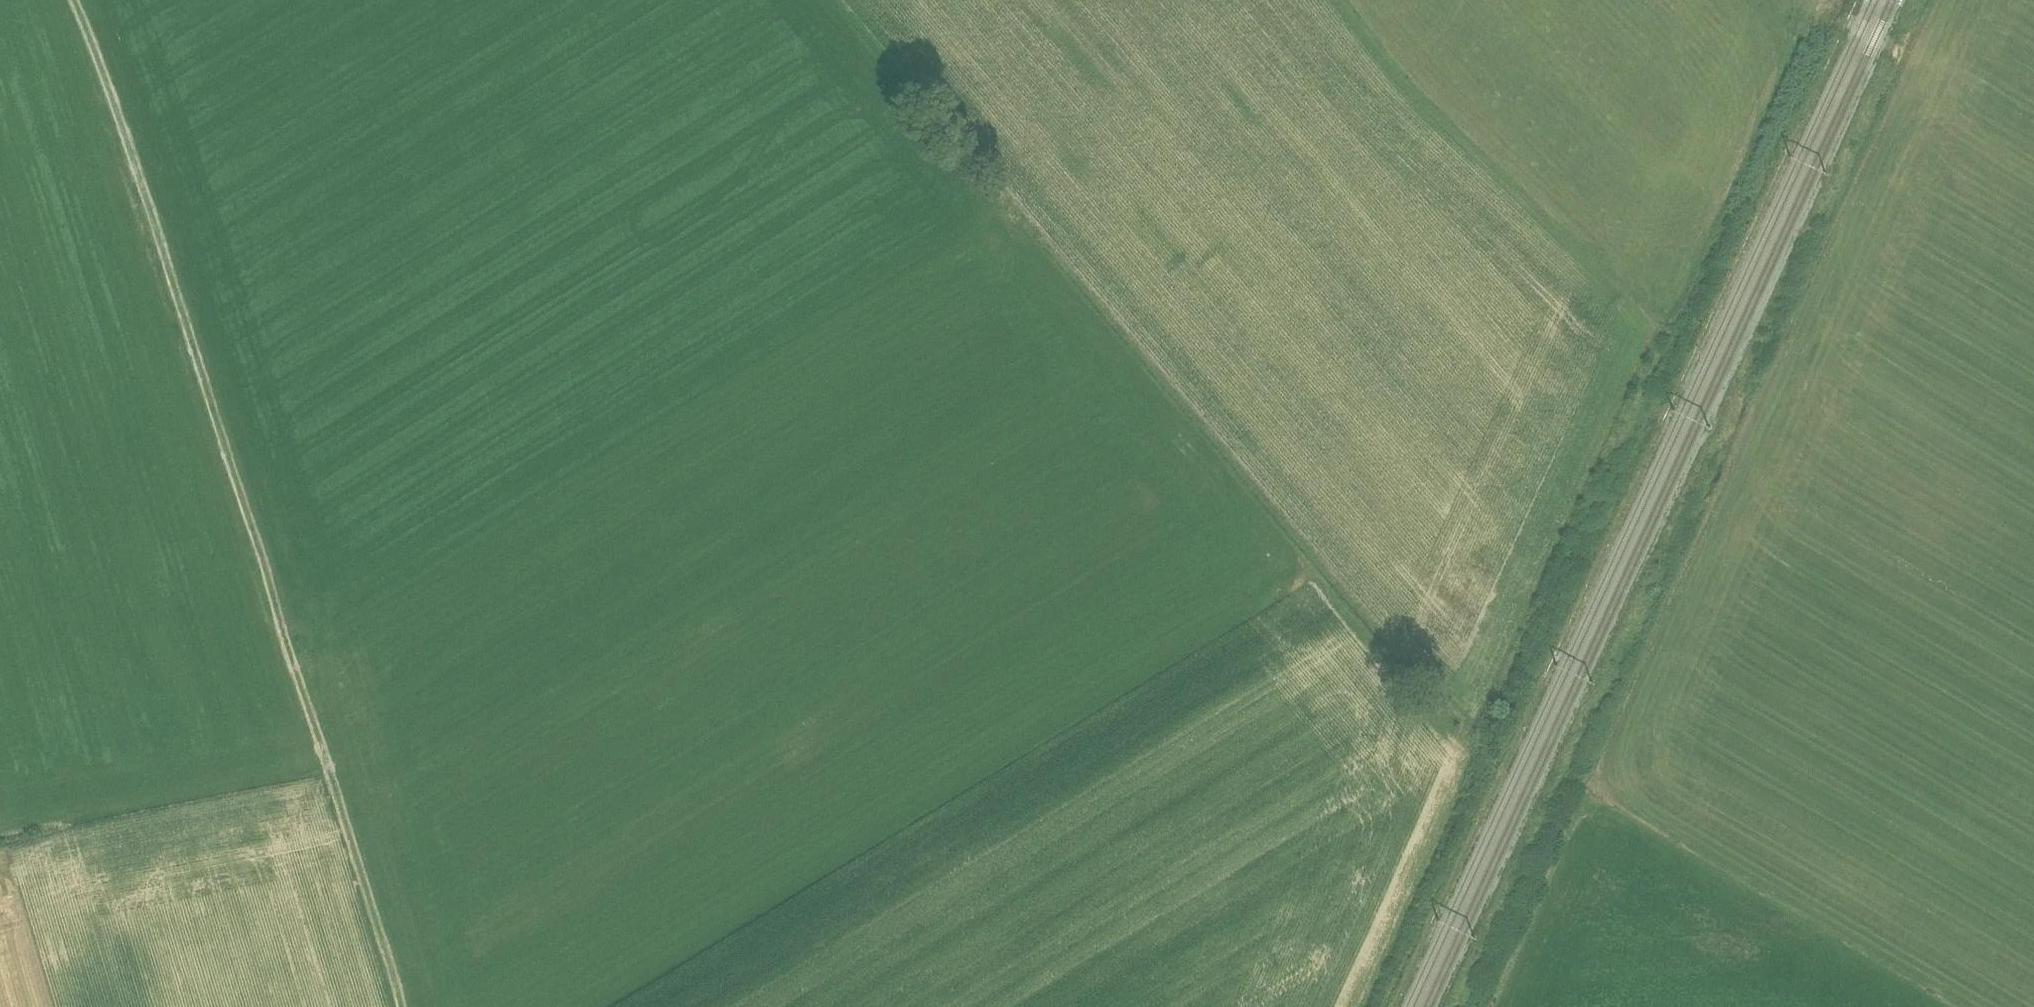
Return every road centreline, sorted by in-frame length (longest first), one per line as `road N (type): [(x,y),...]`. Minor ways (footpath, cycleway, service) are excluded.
road 1 (track): [(72,0),(174,283),(400,1006)]

